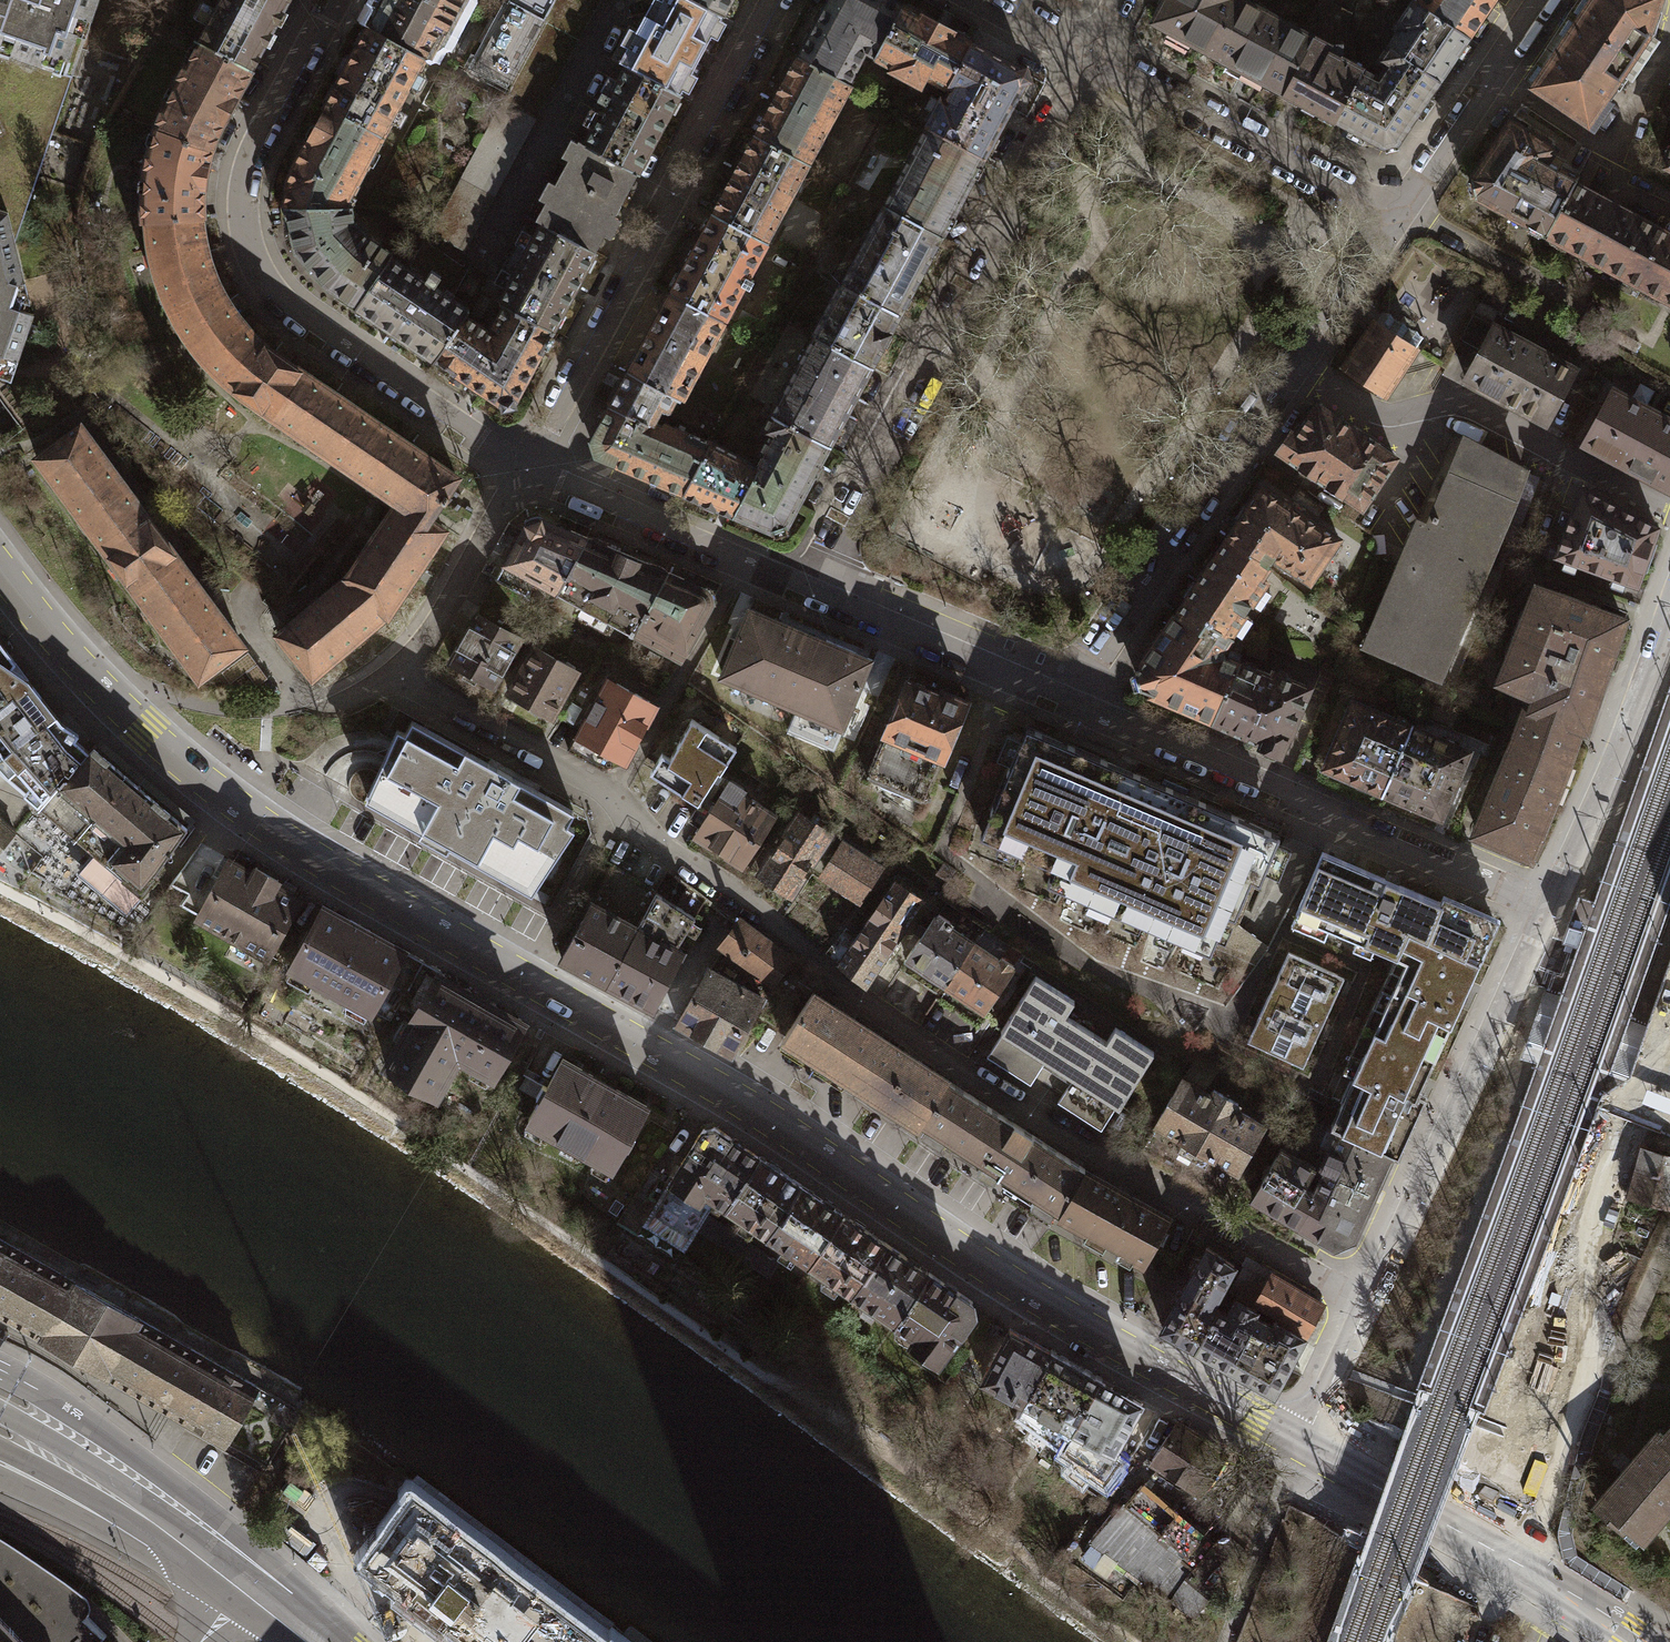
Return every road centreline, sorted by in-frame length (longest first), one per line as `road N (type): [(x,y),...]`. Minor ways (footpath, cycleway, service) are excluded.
road 1 (tertiary): [(0,568),(118,704),(251,816),(718,1087),(1043,1301),(1301,1445)]
road 2 (residential): [(399,675),(599,786),(649,839),(972,1074),(1366,1307)]
road 3 (residential): [(524,467),(295,315),(265,283),(251,250),(244,206),(250,160),(334,0)]
road 4 (residential): [(1089,55),(801,590)]
road 5 (residential): [(1061,701),(1393,217)]
road 6 (residential): [(1548,907),(1061,701)]
road 7 (residential): [(773,0),(667,200),(659,231),(549,429)]
road 8 (residential): [(1366,1307),(1548,907)]
road 9 (tertiary): [(324,1620),(282,1571),(124,1445),(0,1371)]
road 10 (tertiary): [(1301,1445),(1643,1641)]
road 11 (tertiary): [(324,1620),(253,1582),(0,1413)]
road 12 (residential): [(1089,55),(1393,217)]
road 13 (residential): [(1548,907),(1669,606)]
road 14 (residential): [(801,590),(524,467)]
road 15 (tertiary): [(0,1447),(150,1534),(242,1603)]
road 16 (residential): [(1061,701),(801,590)]
road 17 (tertiary): [(0,1478),(242,1603)]
road 18 (residential): [(1393,217),(1543,0)]
road 19 (residential): [(524,467),(439,621),(399,675)]
road 20 (residential): [(1301,1445),(1366,1307)]
road 21 (residential): [(968,0),(1089,55)]

